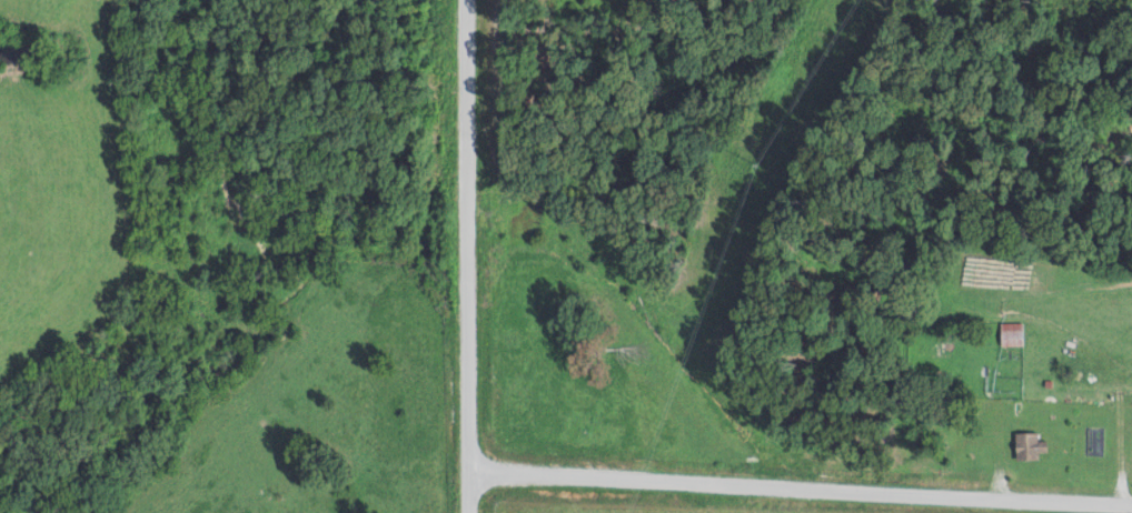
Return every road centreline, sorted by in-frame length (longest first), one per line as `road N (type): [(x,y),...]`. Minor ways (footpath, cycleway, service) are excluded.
road 1 (residential): [(746,485),(741,450),(707,396),(615,284),(563,239),(516,219),(344,244),(271,248),(250,239),(225,171),(220,0)]
road 2 (residential): [(1131,501),(526,481),(494,485),(477,512)]
road 3 (residential): [(320,245),(63,512)]
road 4 (residential): [(1123,501),(1121,378)]

